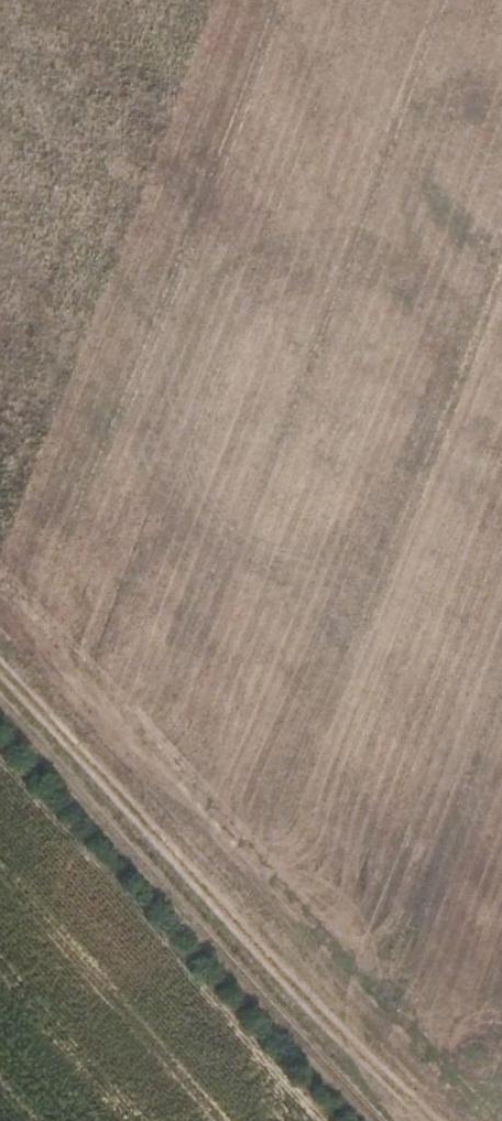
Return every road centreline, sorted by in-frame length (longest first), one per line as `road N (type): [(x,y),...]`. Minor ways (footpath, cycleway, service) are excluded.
road 1 (track): [(0,717),(45,761),(334,1120)]

